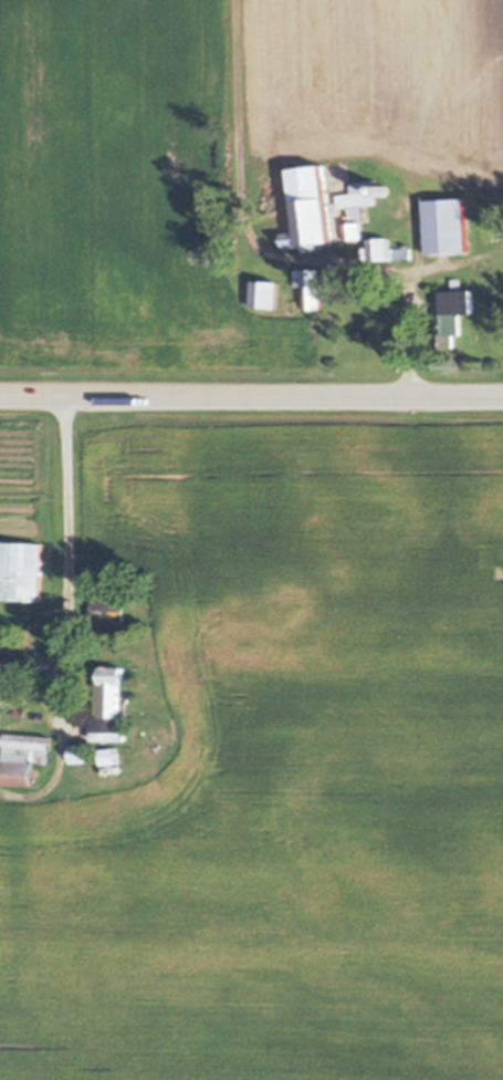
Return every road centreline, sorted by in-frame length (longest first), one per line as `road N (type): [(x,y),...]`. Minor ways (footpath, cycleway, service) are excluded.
road 1 (secondary): [(502,395),(0,395)]

